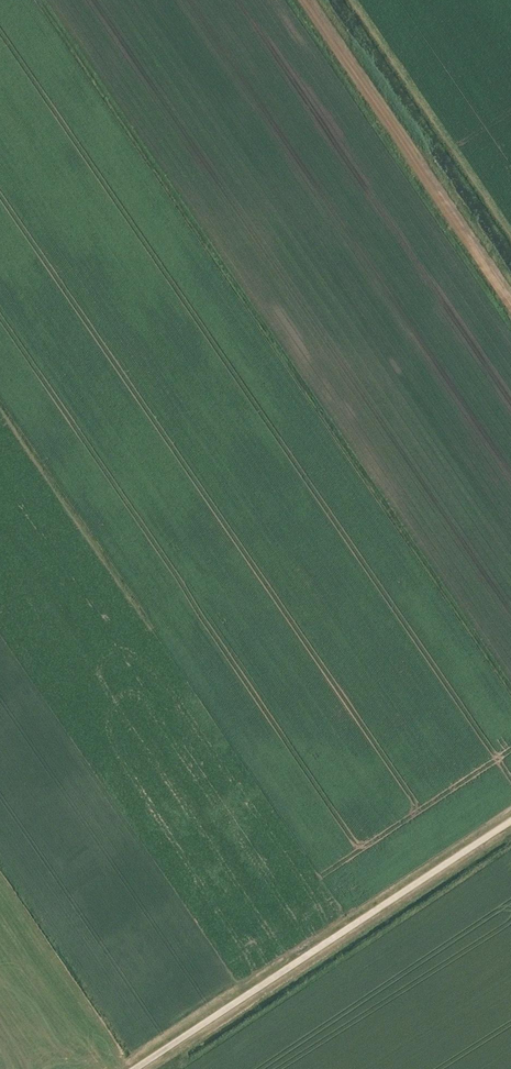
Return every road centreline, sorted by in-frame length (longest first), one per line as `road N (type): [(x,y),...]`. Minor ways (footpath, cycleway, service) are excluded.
road 1 (unclassified): [(133,1068),(510,819)]
road 2 (track): [(307,0),(510,305)]

